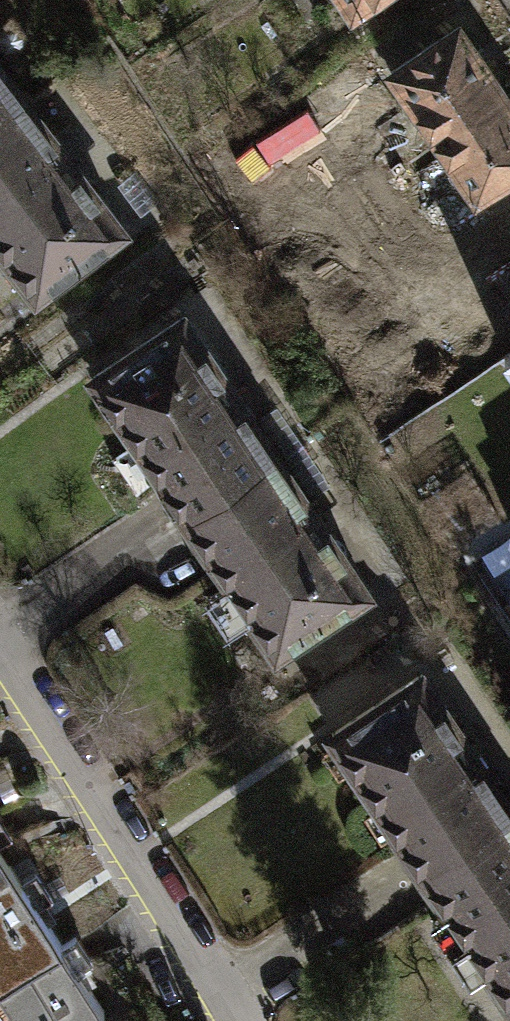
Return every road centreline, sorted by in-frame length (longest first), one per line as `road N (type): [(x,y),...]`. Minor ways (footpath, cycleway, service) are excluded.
road 1 (residential): [(0,661),(226,1020)]

